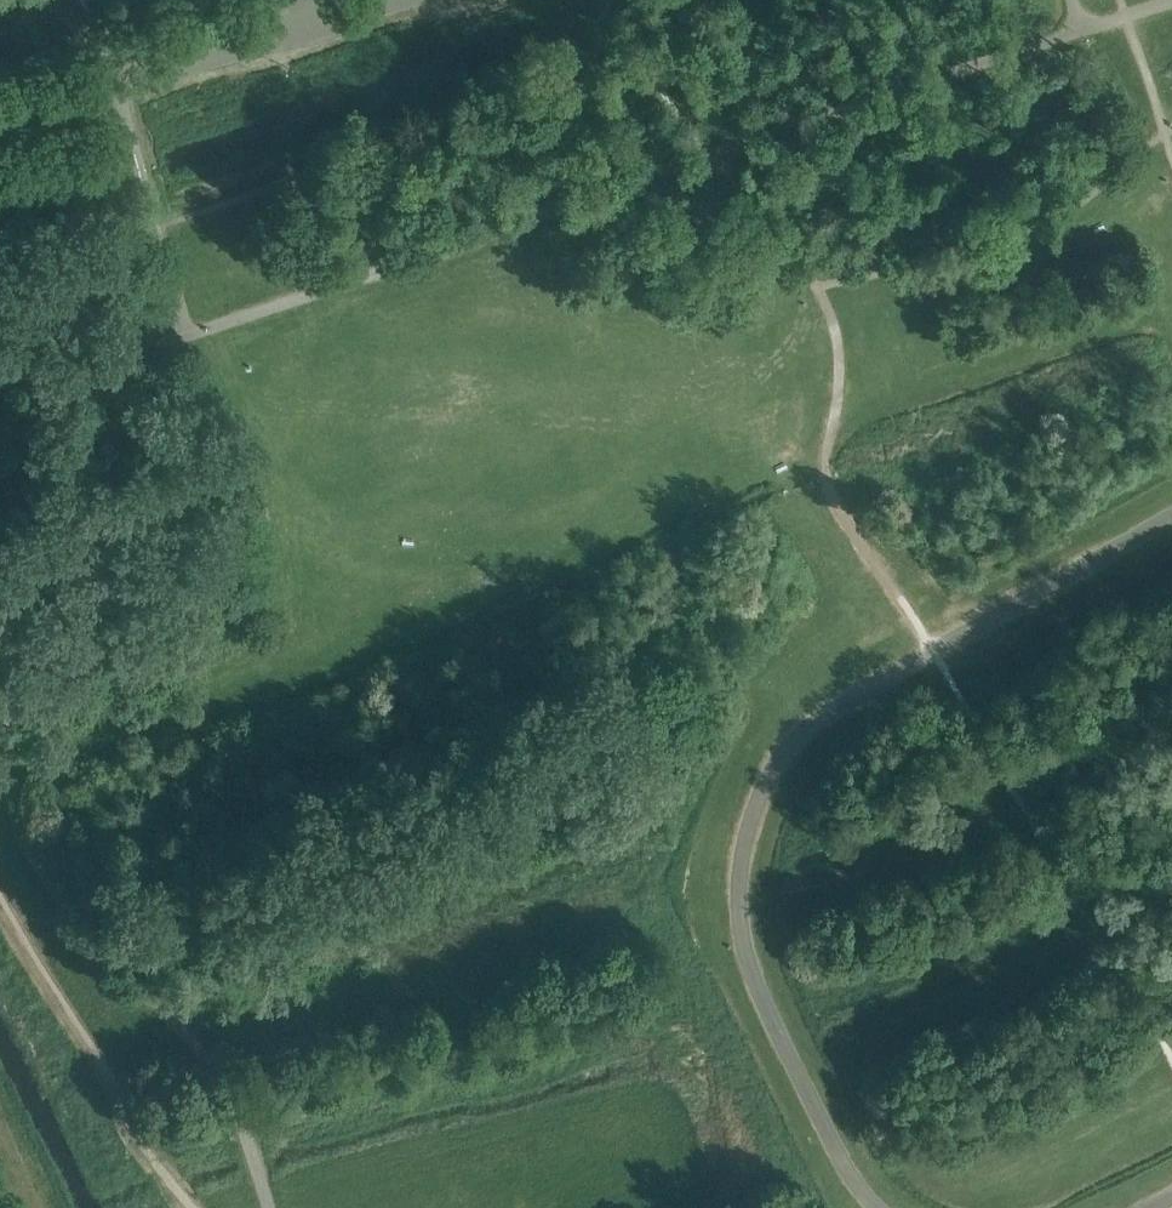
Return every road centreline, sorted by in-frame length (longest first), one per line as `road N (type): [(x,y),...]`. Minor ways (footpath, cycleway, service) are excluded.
road 1 (unclassified): [(0,125),(406,0)]

